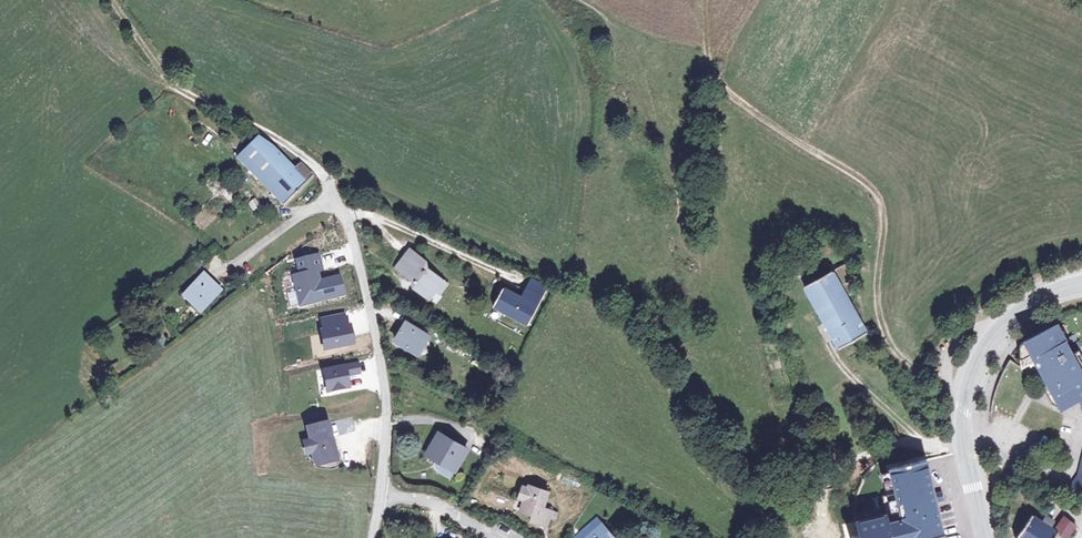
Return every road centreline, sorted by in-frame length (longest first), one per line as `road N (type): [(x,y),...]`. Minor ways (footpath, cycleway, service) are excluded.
road 1 (residential): [(380,489),(387,404),(340,209),(329,203),(304,211),(230,268)]
road 2 (secondary): [(1081,283),(1027,303),(998,327),(973,369),(961,420),(985,537)]
road 3 (track): [(326,180),(276,139),(177,89),(112,0)]
road 4 (track): [(878,264),(878,314),(893,350),(938,382),(966,390)]
road 5 (track): [(828,346),(857,382),(931,443)]
road 6 (residential): [(380,489),(497,537)]
road 7 (track): [(96,0),(140,64),(177,89)]

